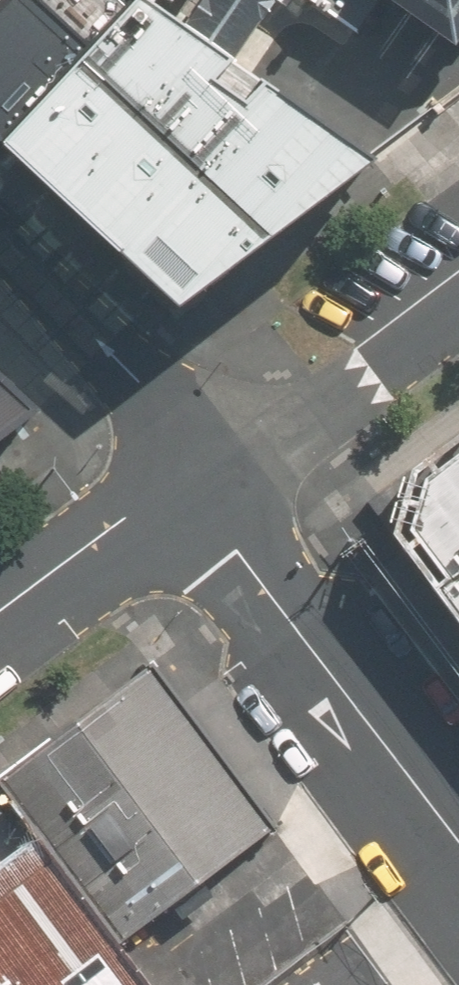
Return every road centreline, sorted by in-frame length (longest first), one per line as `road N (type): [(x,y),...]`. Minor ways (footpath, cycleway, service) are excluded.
road 1 (residential): [(196,476),(241,550),(458,848)]
road 2 (tertiary): [(458,304),(313,409),(196,476)]
road 3 (residential): [(196,476),(122,372),(0,257)]
road 4 (tertiary): [(196,476),(0,612)]

